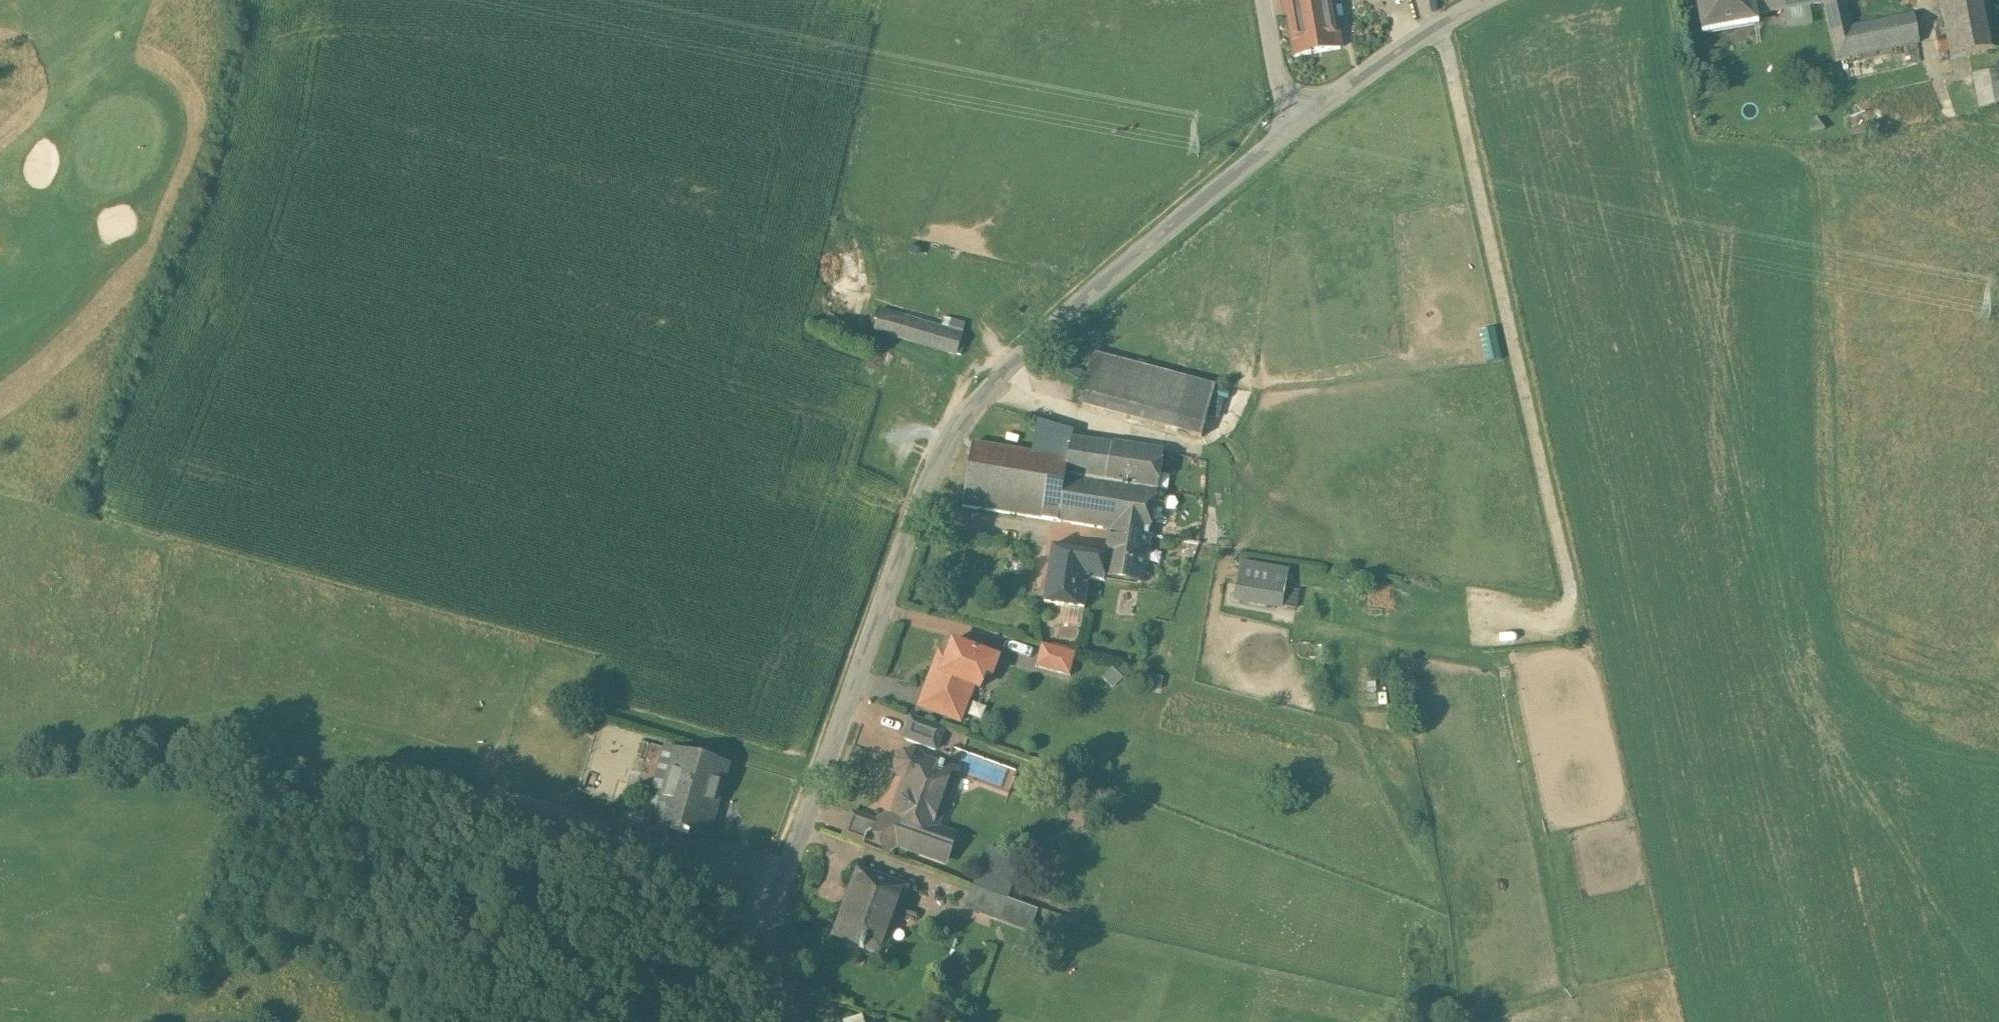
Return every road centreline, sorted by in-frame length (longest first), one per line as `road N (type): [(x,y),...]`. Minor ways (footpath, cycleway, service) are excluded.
road 1 (unclassified): [(770,914),(933,469),(965,414),(1081,302),(1301,121)]
road 2 (unclassified): [(1301,121),(1487,0)]
road 3 (unclassified): [(1301,121),(1275,65),(1263,0)]

